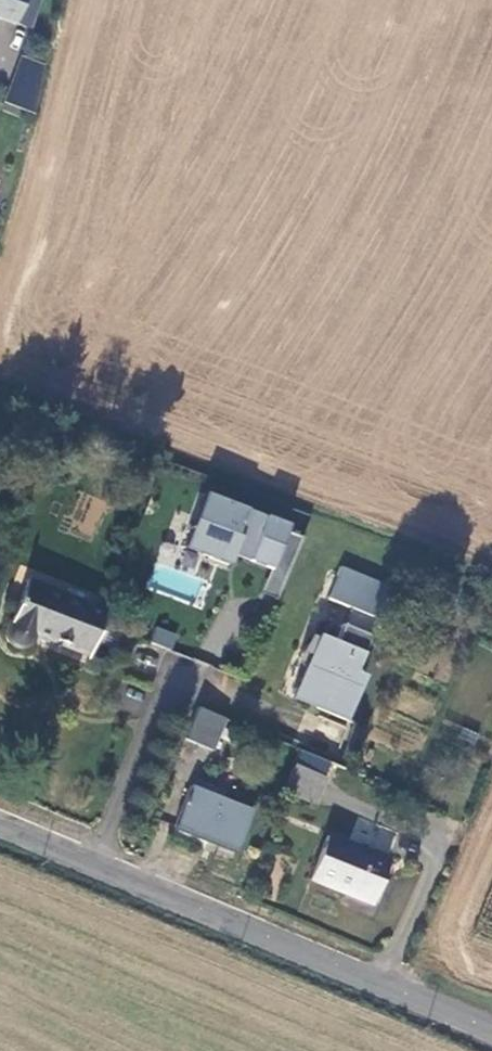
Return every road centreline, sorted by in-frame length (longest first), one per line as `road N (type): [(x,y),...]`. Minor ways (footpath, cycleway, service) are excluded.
road 1 (tertiary): [(0,822),(491,1029)]

